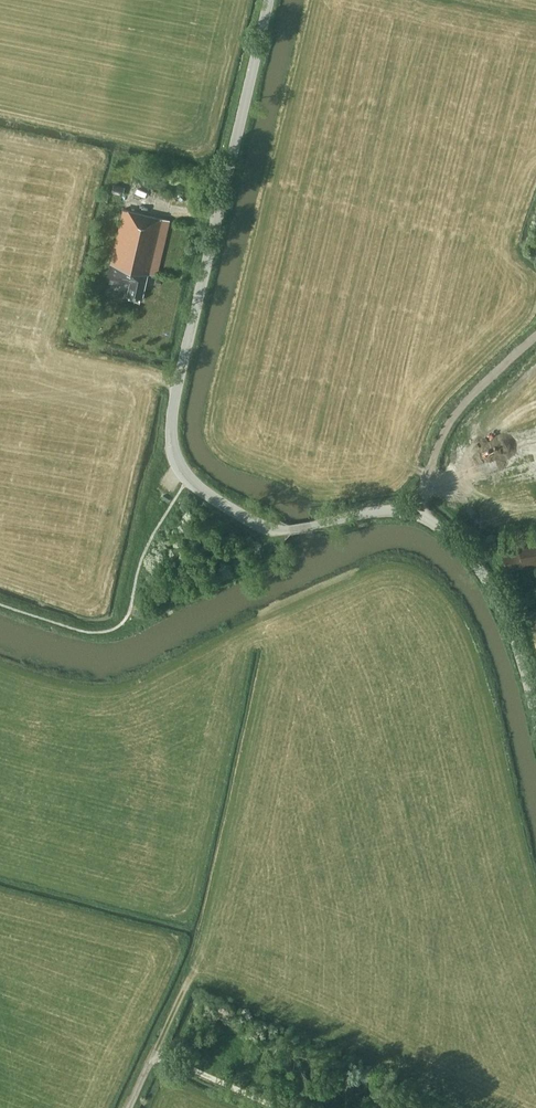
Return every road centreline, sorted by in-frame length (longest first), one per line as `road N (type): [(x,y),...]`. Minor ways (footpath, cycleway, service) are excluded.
road 1 (tertiary): [(289,529),(261,525),(201,489),(181,468),(172,438),(268,0)]
road 2 (tertiary): [(535,714),(497,598),(444,530),(399,510),(317,523)]
road 3 (track): [(416,511),(449,421),(535,335)]
road 4 (track): [(156,1054),(279,1107)]
road 5 (track): [(131,1107),(182,997)]

